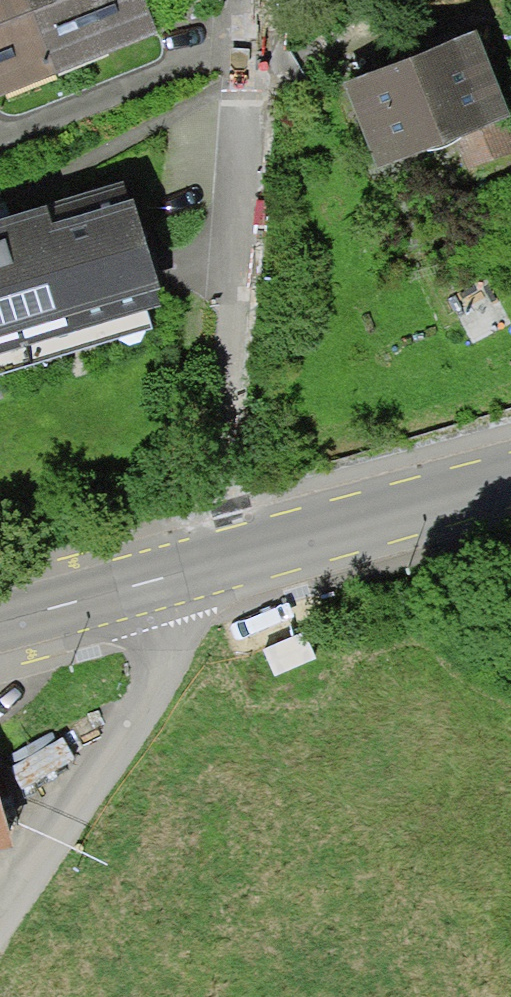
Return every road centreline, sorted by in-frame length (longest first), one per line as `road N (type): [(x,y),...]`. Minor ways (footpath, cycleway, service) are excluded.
road 1 (residential): [(248,0),(238,39),(235,365),(207,568)]
road 2 (secondary): [(510,479),(207,568)]
road 3 (secondary): [(207,568),(0,621)]

